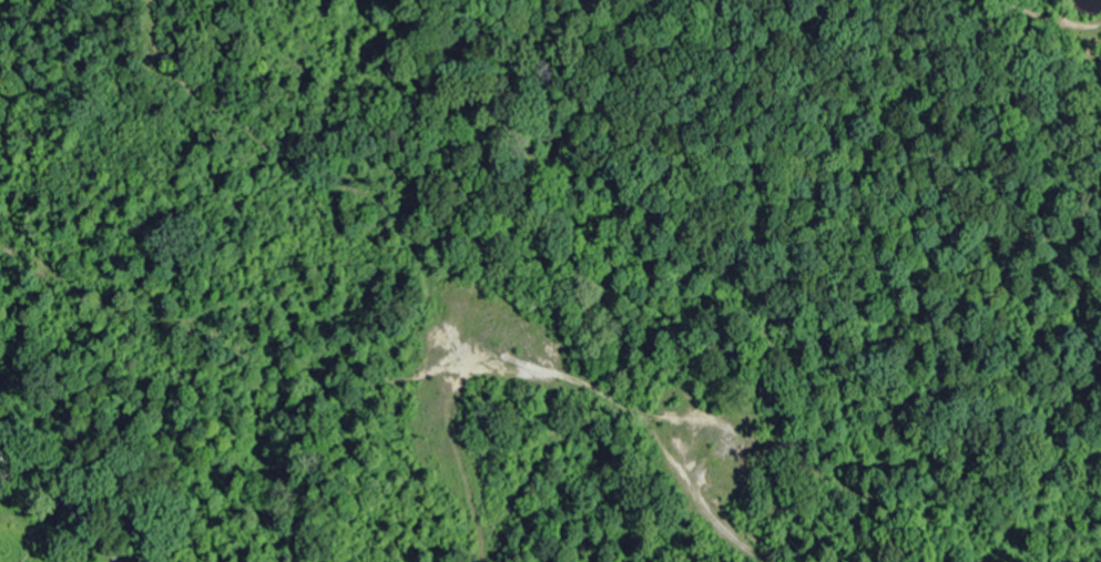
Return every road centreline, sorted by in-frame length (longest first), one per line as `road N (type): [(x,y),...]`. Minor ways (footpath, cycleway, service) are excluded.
road 1 (residential): [(389,561),(364,355),(400,221),(507,108),(686,29),(796,22),(866,57),(1024,205)]
road 2 (residential): [(369,418),(428,355),(480,334),(538,324),(632,355),(781,433)]
road 3 (residential): [(99,290),(369,418)]
road 4 (residential): [(0,459),(102,535),(121,561)]

